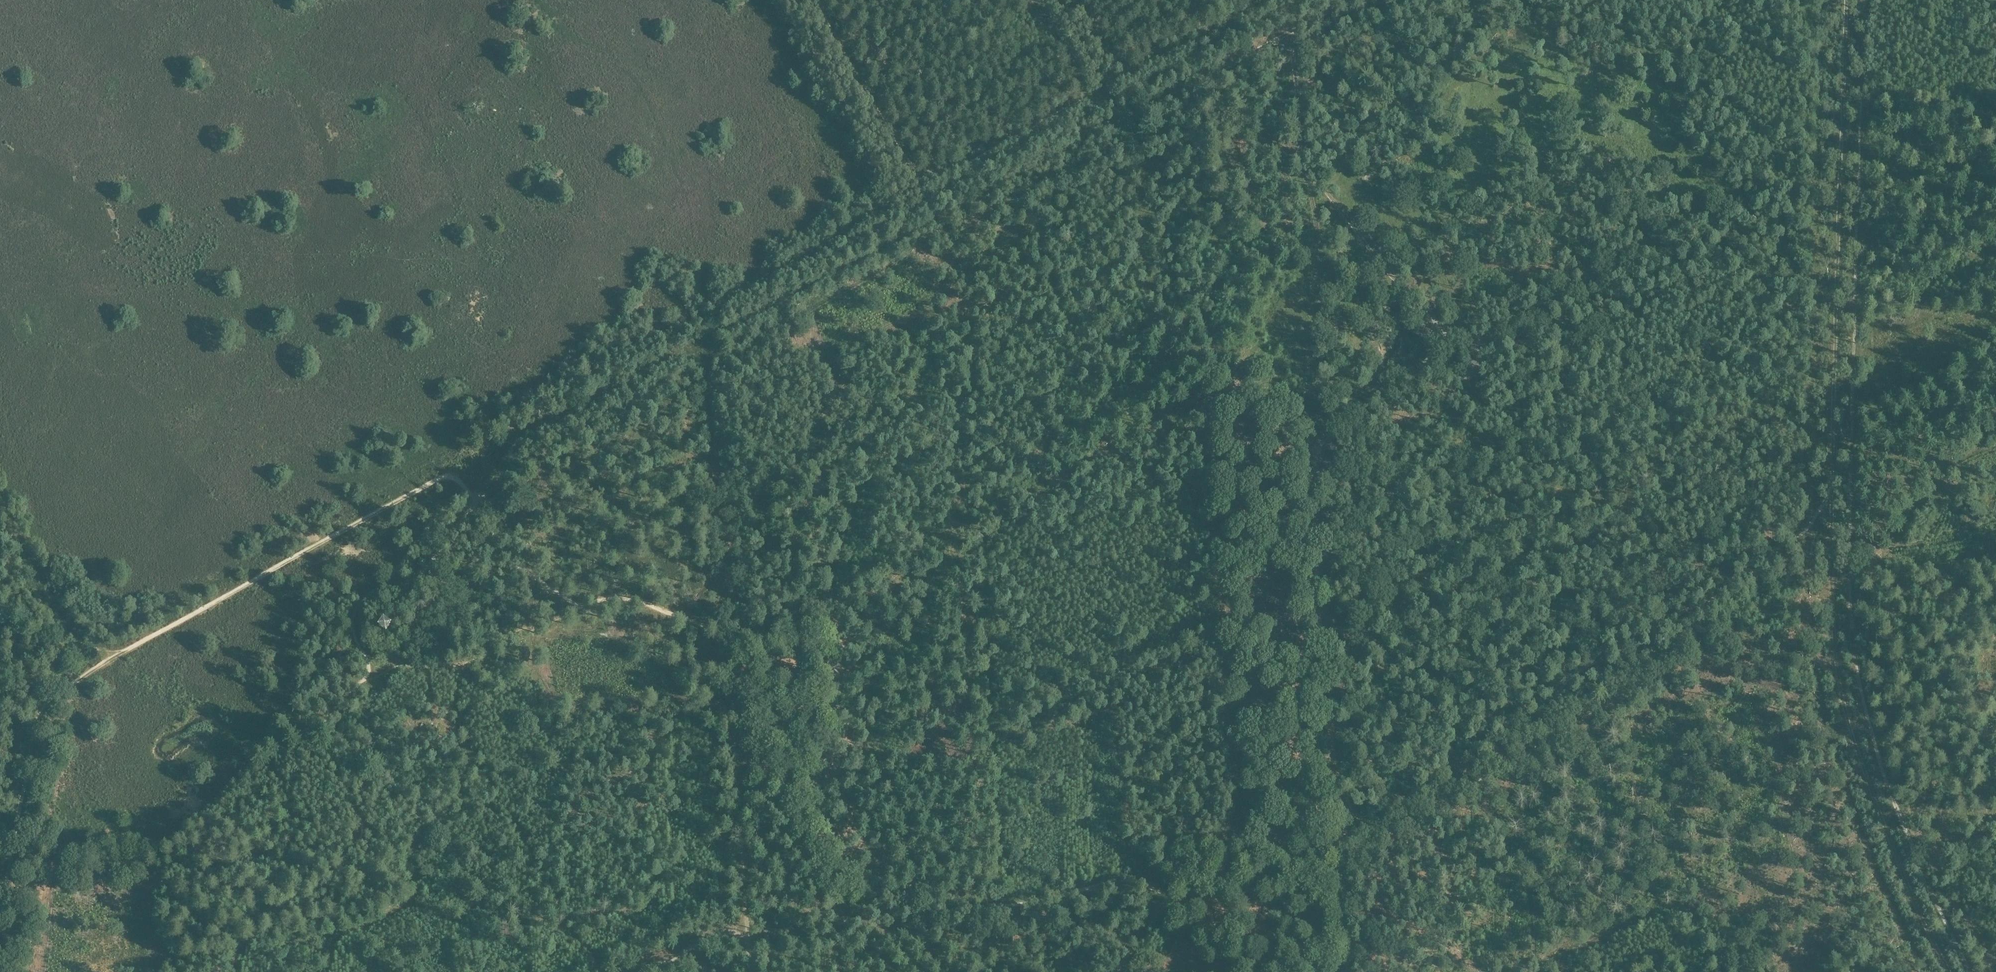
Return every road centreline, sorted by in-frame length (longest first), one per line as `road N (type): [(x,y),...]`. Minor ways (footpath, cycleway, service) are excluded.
road 1 (track): [(122,655),(451,474),(481,502),(491,552),(583,610),(610,596),(641,598),(730,646),(808,608),(826,612),(840,722),(821,760),(826,802),(837,838),(900,903),(942,916),(1132,880),(1152,889)]
road 2 (track): [(1846,0),(1828,652),(1839,712),(1869,795),(1953,971)]
road 3 (track): [(1972,971),(1901,820),(1850,667),(1867,0)]
road 4 (track): [(815,0),(914,170),(927,178),(1077,104),(1139,111),(1347,0)]
road 5 (track): [(730,646),(753,971)]
road 6 (track): [(1292,29),(1301,166),(1387,266)]
road 7 (track): [(481,502),(387,621)]
road 8 (track): [(1352,971),(1335,842)]

